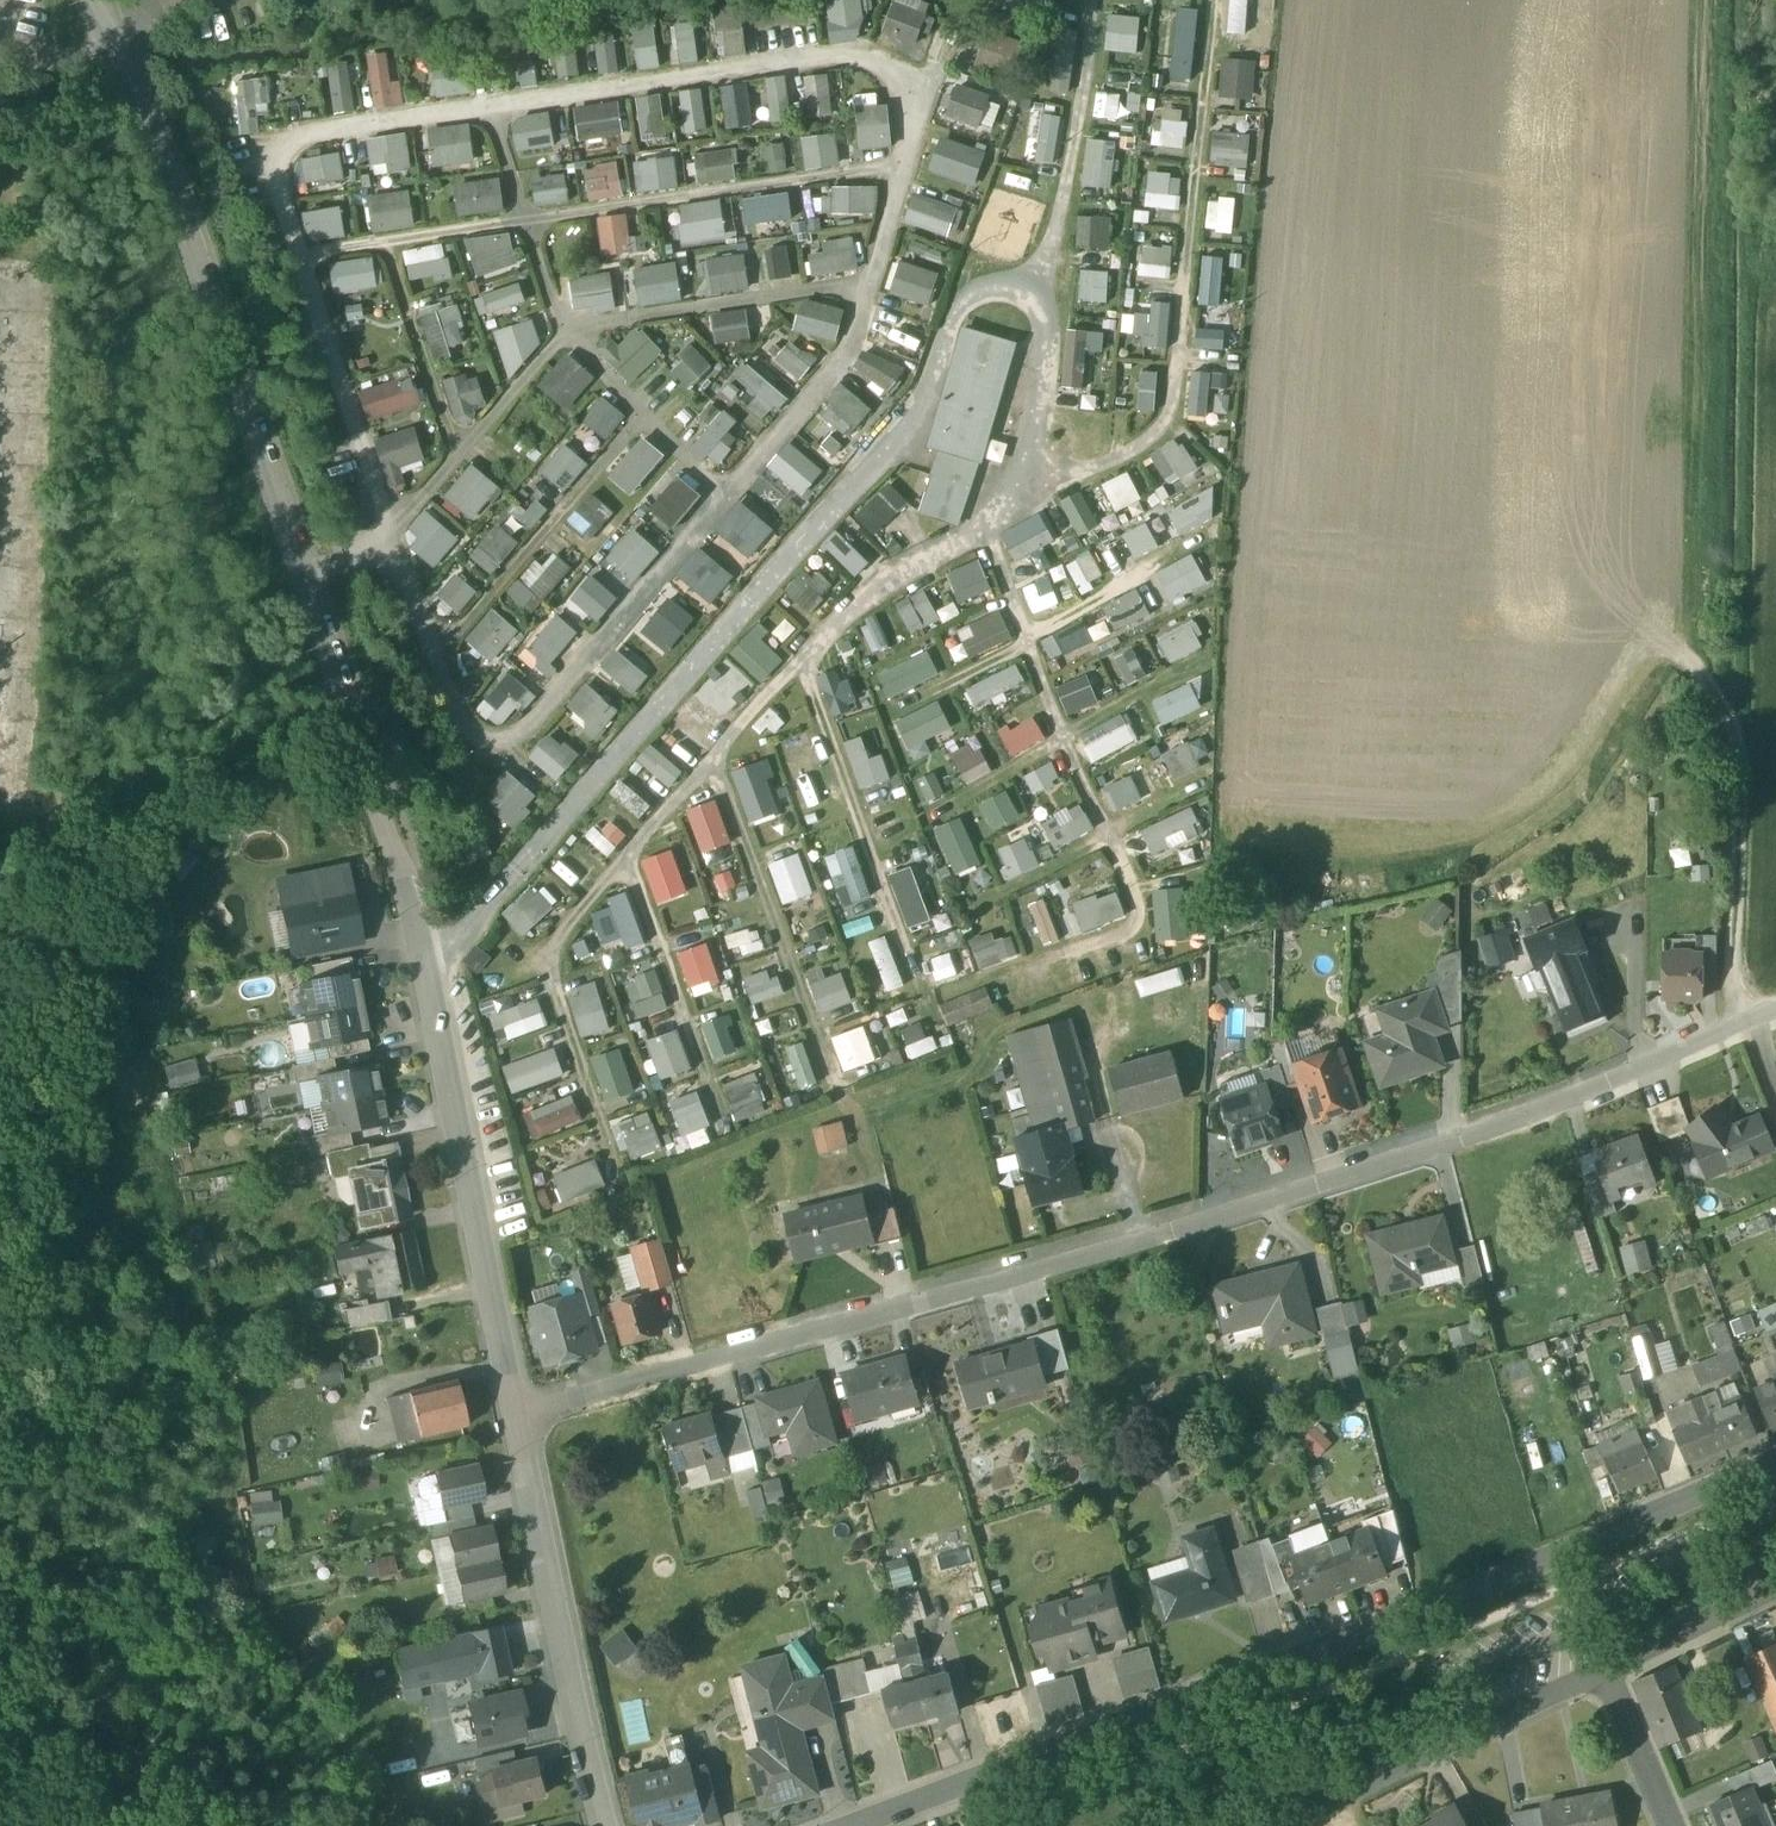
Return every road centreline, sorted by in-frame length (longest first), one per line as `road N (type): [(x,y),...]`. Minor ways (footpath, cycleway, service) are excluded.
road 1 (residential): [(512,1415),(1028,1270),(1510,1119),(1775,1009)]
road 2 (residential): [(240,366),(392,814),(512,1415)]
road 3 (residential): [(879,1825),(1775,1461)]
road 4 (residential): [(512,1415),(609,1825)]
road 5 (residential): [(1605,1675),(1297,1825)]
road 6 (unclassified): [(125,44),(240,366)]
road 7 (residential): [(1775,1593),(1605,1675)]
road 8 (residential): [(1605,1675),(1673,1825)]

